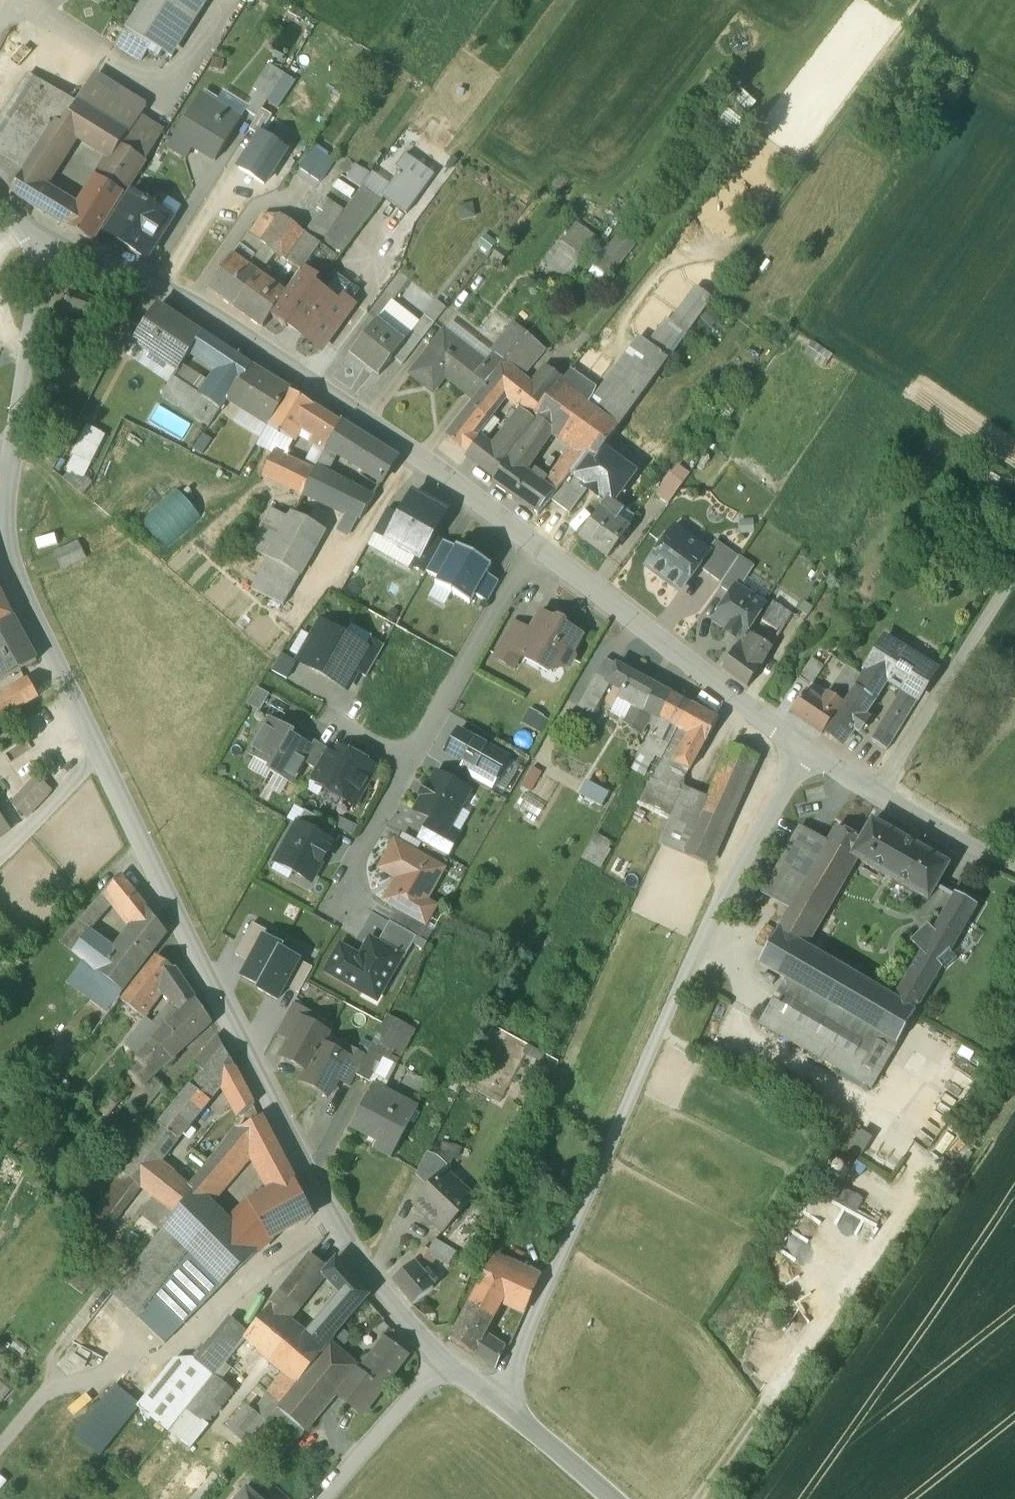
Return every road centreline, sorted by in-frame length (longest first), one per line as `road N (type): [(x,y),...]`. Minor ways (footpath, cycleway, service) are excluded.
road 1 (residential): [(442,1354),(368,1276),(186,932),(21,584),(9,451),(56,241)]
road 2 (residential): [(497,1398),(521,1393),(704,967),(816,765),(534,551)]
road 3 (residential): [(534,551),(177,294),(56,241)]
road 4 (track): [(721,1498),(954,1169)]
road 5 (track): [(1014,475),(936,420),(856,430),(764,396)]
road 6 (residential): [(534,551),(410,759)]
road 7 (track): [(1014,608),(887,809)]
road 8 (track): [(1014,864),(920,826),(816,765)]
road 9 (track): [(947,0),(839,148)]
road 10 (residential): [(442,1354),(440,1388),(344,1498)]
road 11 (residential): [(410,759),(268,681)]
road 12 (track): [(129,1365),(64,1384),(35,1405),(0,1450)]
road 13 (residential): [(410,759),(336,896)]
road 14 (unclassified): [(606,1498),(497,1398)]

